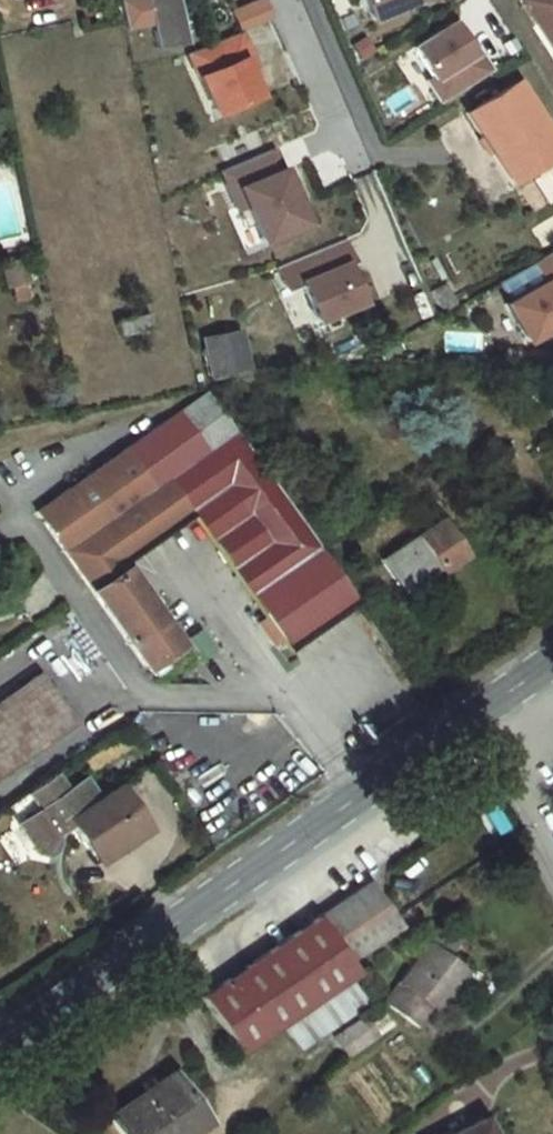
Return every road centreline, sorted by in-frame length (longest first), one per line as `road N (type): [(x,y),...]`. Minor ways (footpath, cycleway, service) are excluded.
road 1 (secondary): [(484,733),(0,1068)]
road 2 (residential): [(552,855),(484,733)]

